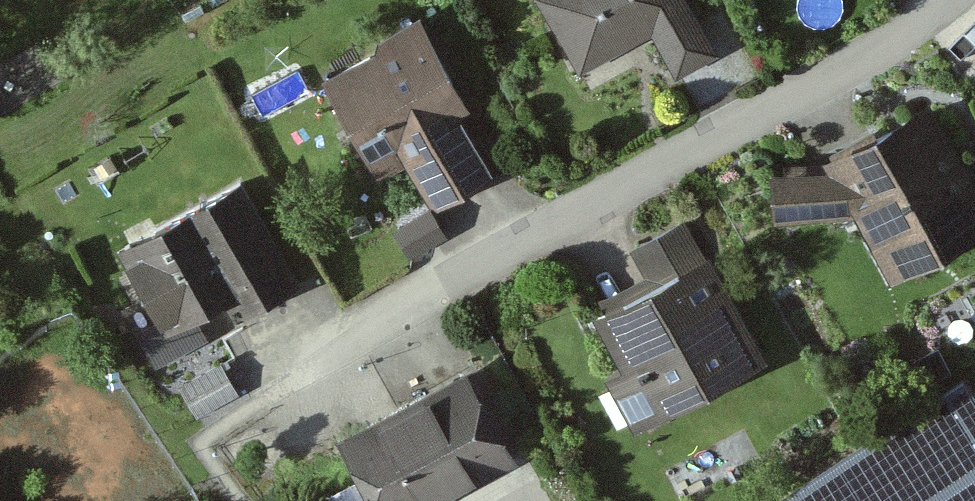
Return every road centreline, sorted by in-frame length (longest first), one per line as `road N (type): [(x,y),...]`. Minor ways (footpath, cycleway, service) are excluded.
road 1 (residential): [(942,0),(910,31),(444,290)]

